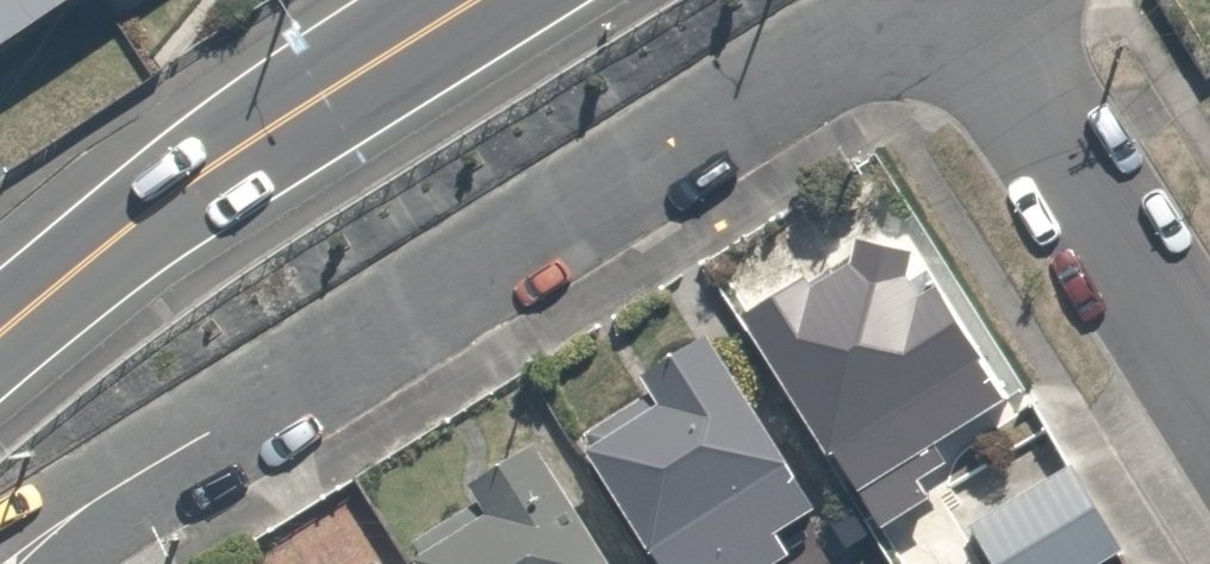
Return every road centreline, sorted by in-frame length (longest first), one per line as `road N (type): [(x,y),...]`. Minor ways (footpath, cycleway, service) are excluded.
road 1 (residential): [(18,563),(895,0)]
road 2 (secondary): [(476,0),(231,153),(0,333)]
road 3 (residential): [(967,0),(1209,389)]

